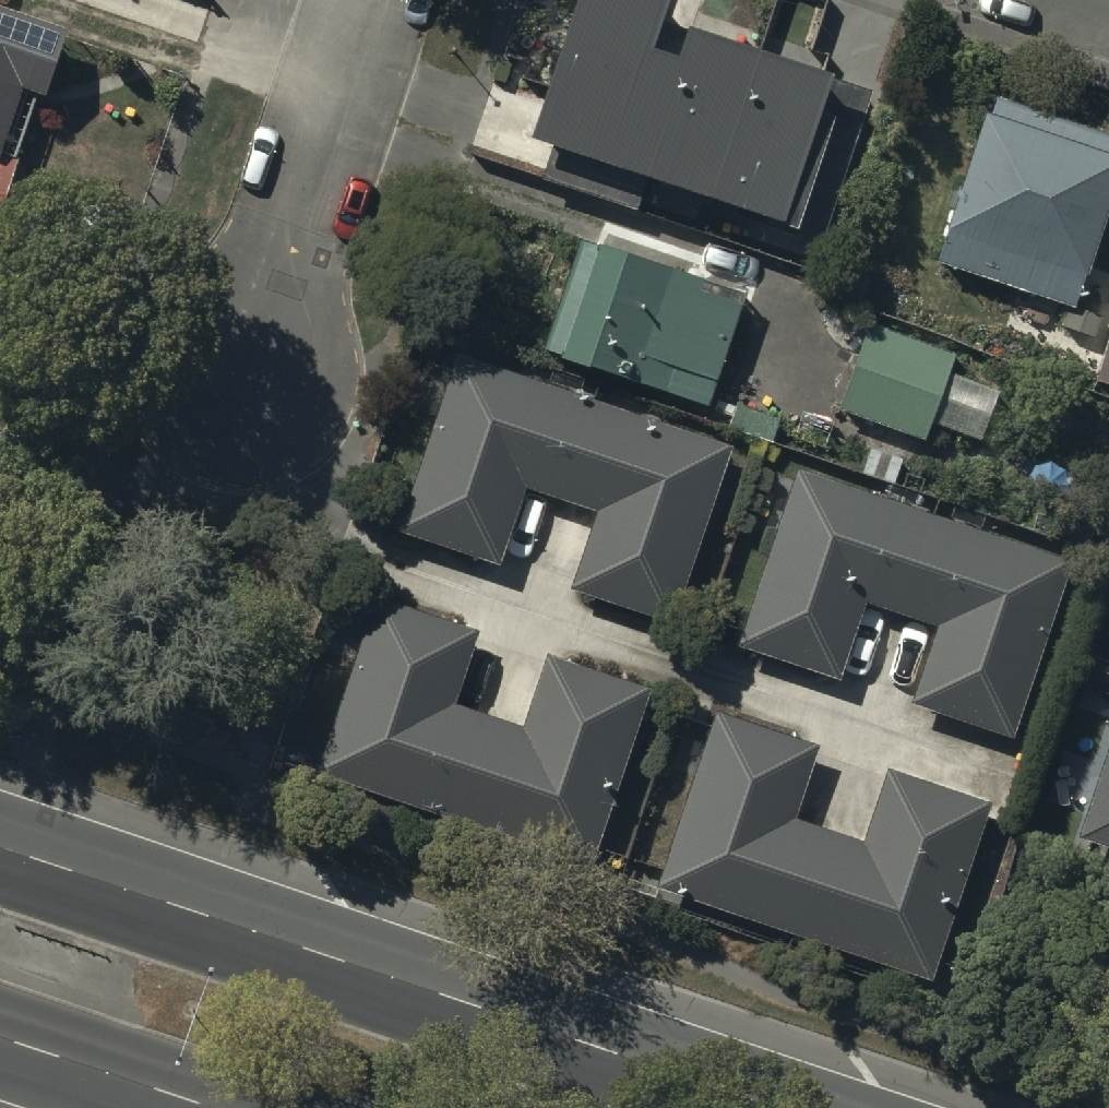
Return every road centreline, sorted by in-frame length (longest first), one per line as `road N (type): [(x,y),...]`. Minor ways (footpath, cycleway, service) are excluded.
road 1 (trunk): [(0,848),(777,1107)]
road 2 (residential): [(382,0),(250,396)]
road 3 (trunk): [(211,1107),(0,1038)]

